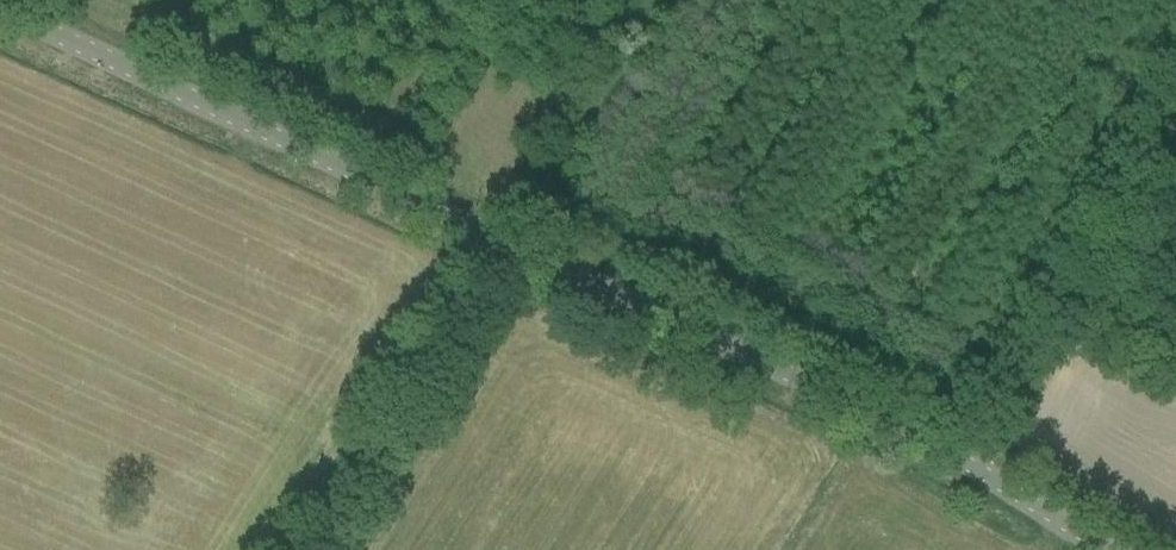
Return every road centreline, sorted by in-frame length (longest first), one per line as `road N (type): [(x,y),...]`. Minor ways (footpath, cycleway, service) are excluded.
road 1 (unclassified): [(1095,549),(1019,502),(506,244)]
road 2 (unclassified): [(506,244),(0,6)]
road 3 (unclassified): [(506,244),(310,549)]
road 4 (track): [(506,244),(664,0)]

